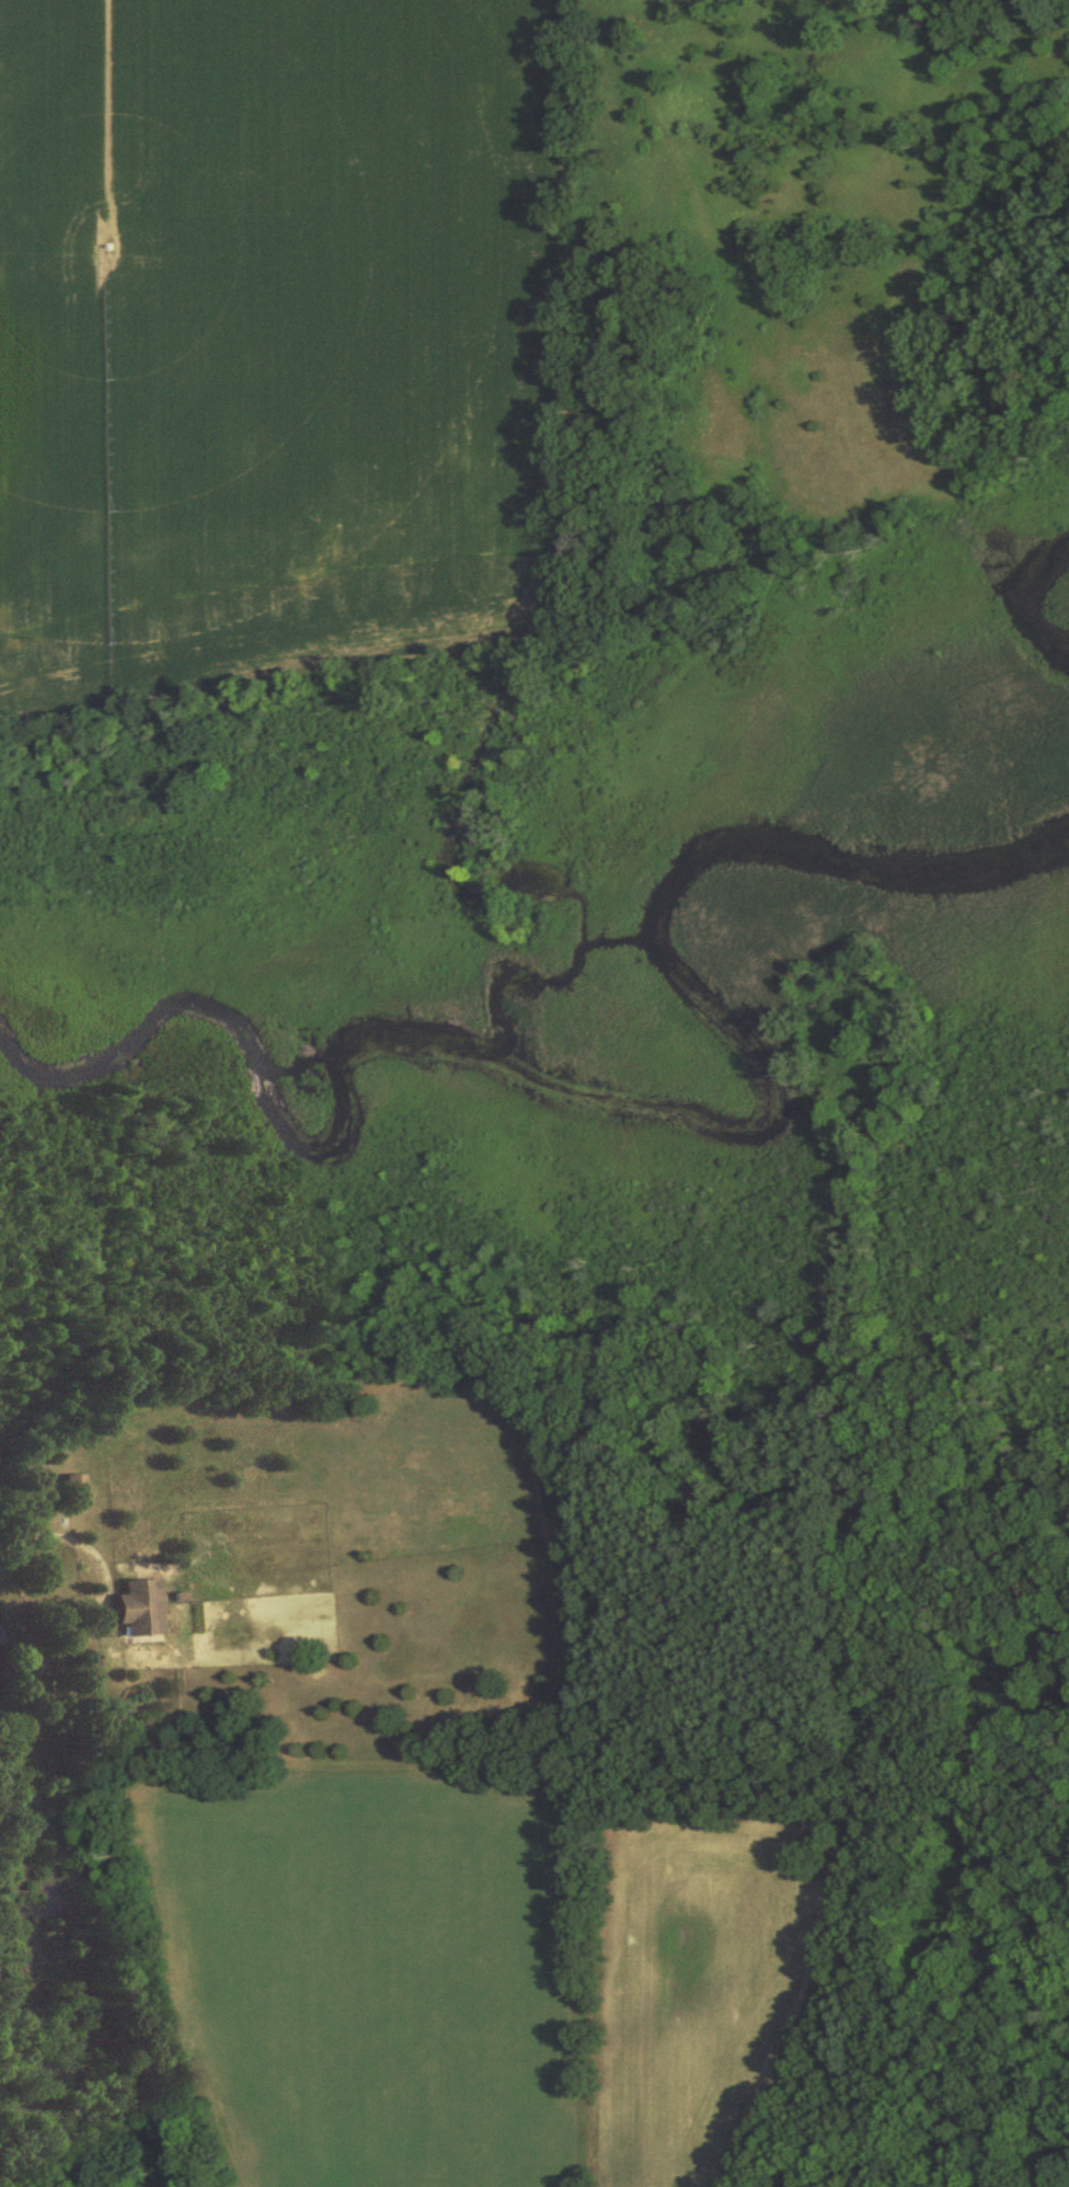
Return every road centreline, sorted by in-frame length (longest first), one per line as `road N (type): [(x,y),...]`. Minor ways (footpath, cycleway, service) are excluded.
road 1 (residential): [(741,2186),(752,2087),(786,1973),(853,1813),(862,1715),(886,1630),(923,1581),(1068,1527)]
road 2 (residential): [(751,2104),(866,2062),(946,2064),(1068,2113)]

